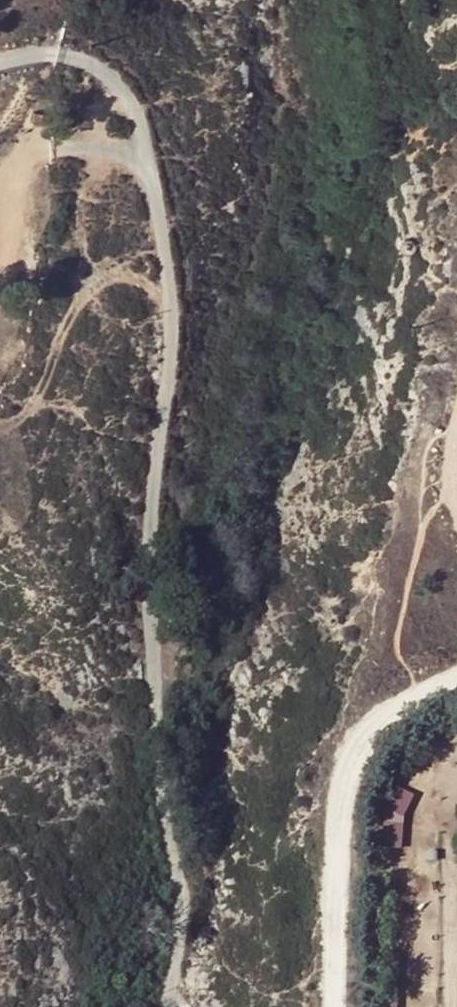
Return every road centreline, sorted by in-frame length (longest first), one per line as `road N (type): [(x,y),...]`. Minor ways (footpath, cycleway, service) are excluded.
road 1 (unclassified): [(46,143),(145,159),(163,246),(172,344),(149,504),(148,615),(180,902),(168,1006)]
road 2 (track): [(456,669),(376,720),(349,785),(338,1006)]

